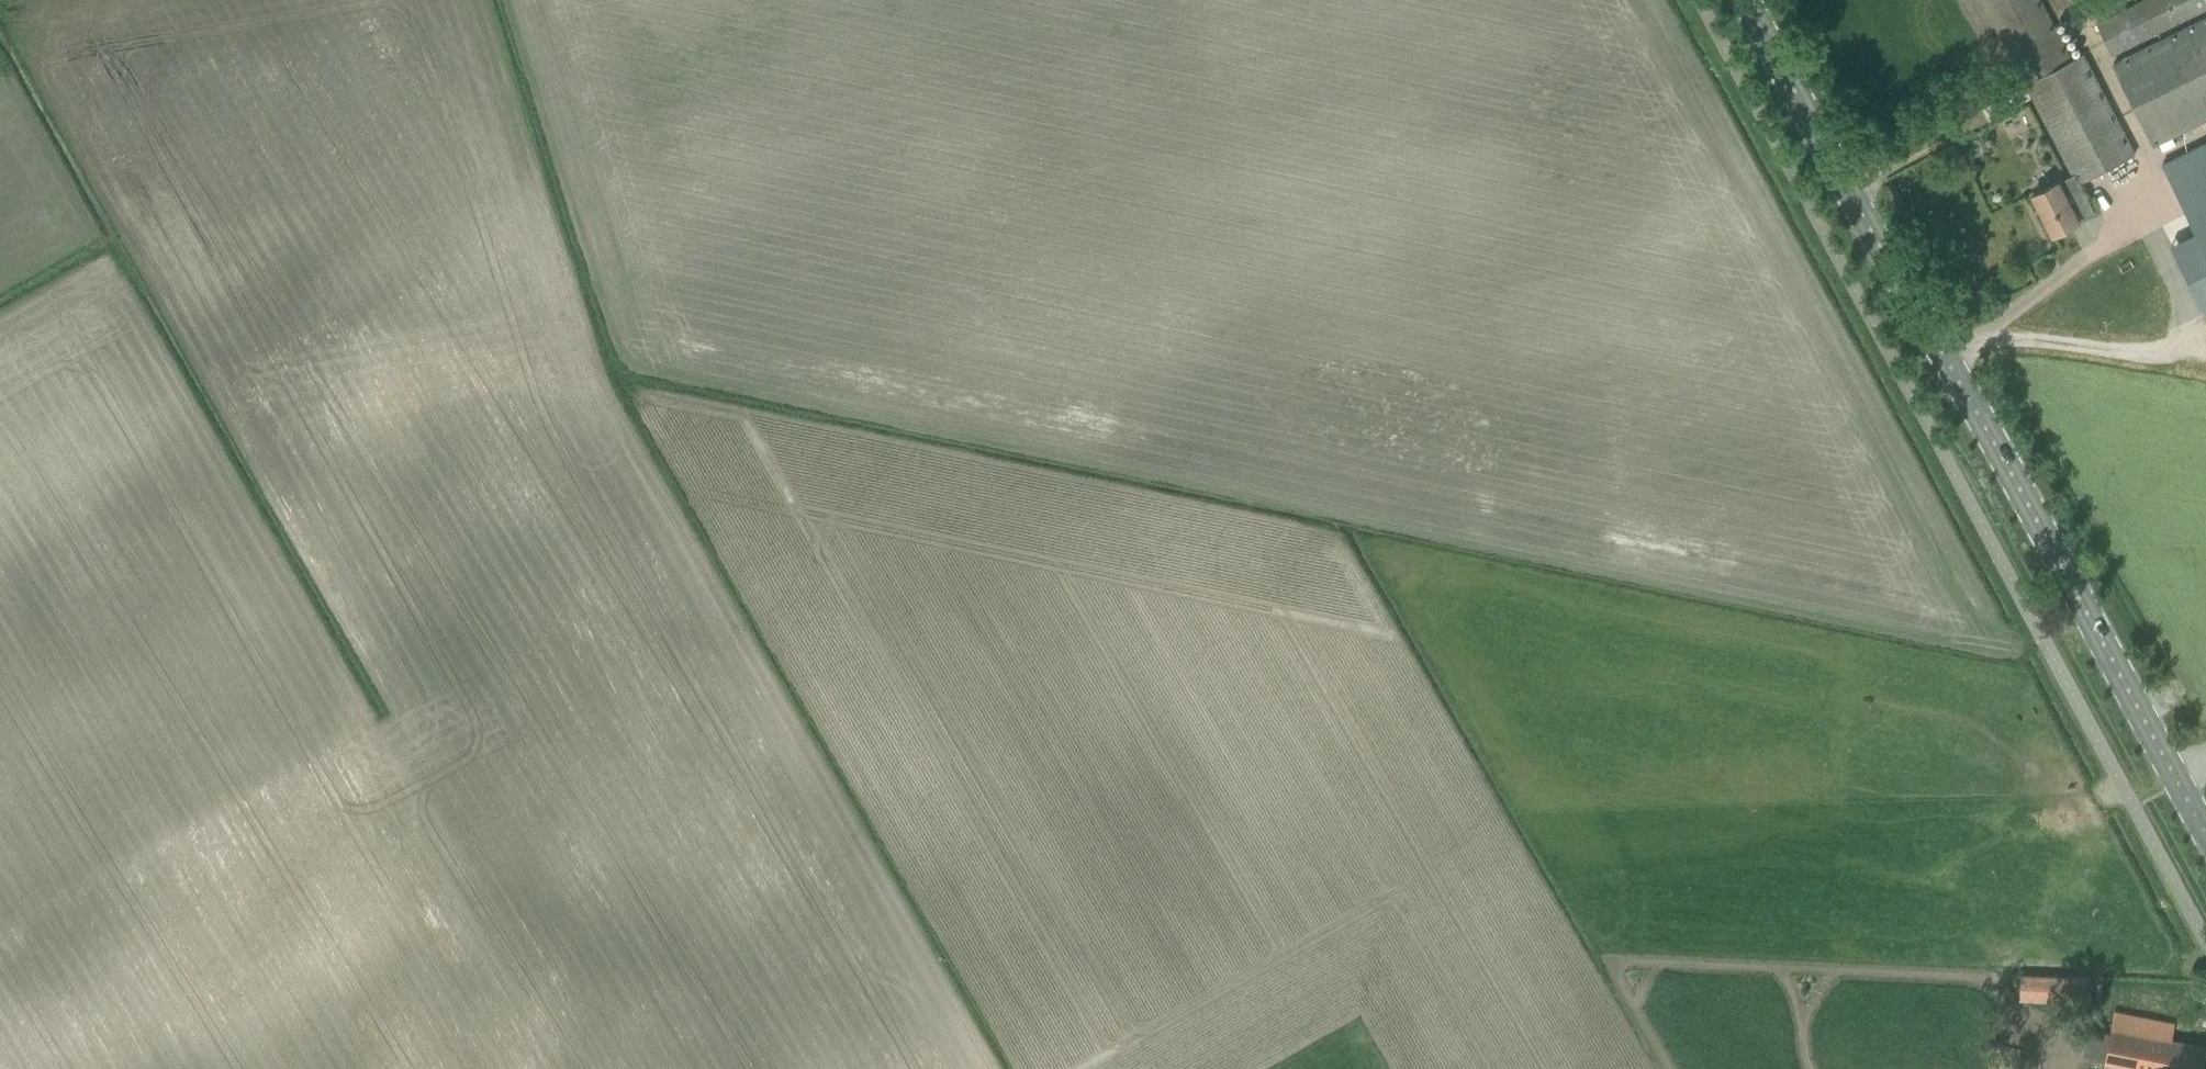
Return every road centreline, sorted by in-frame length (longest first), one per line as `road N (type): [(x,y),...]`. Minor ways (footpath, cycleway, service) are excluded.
road 1 (secondary): [(2205,832),(1746,0)]

